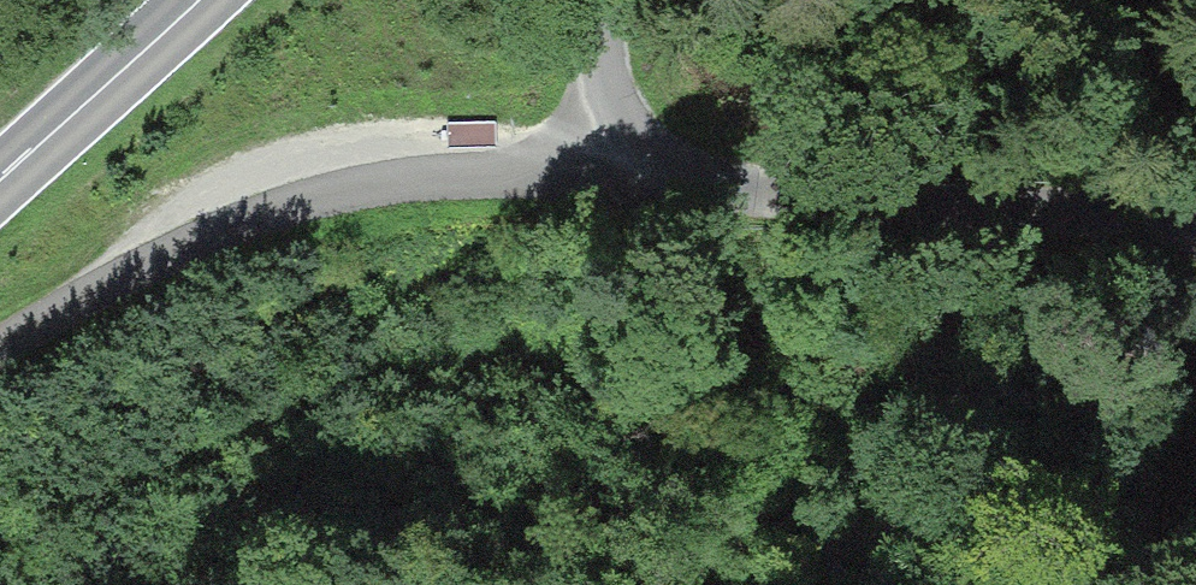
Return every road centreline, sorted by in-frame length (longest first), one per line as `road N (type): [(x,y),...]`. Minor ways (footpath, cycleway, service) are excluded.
road 1 (unclassified): [(601,170),(419,179),(318,198),(110,281),(0,346)]
road 2 (unclassified): [(601,170),(1101,215),(1195,206)]
road 3 (tertiary): [(0,182),(200,0)]
road 4 (unclassified): [(605,0),(601,170)]
road 5 (track): [(1195,502),(1109,584)]

